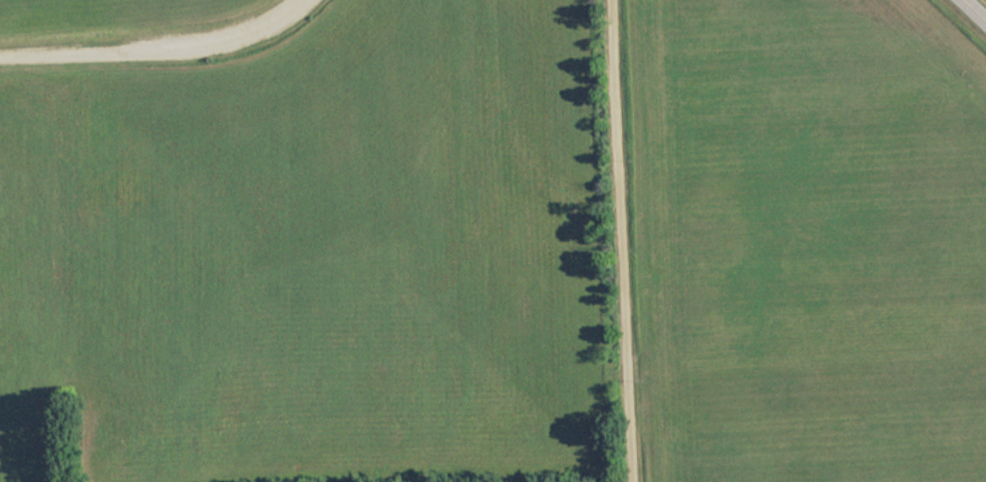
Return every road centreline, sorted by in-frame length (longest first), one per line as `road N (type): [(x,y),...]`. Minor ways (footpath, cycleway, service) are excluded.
road 1 (residential): [(632,481),(618,0)]
road 2 (residential): [(313,0),(215,48),(0,58)]

